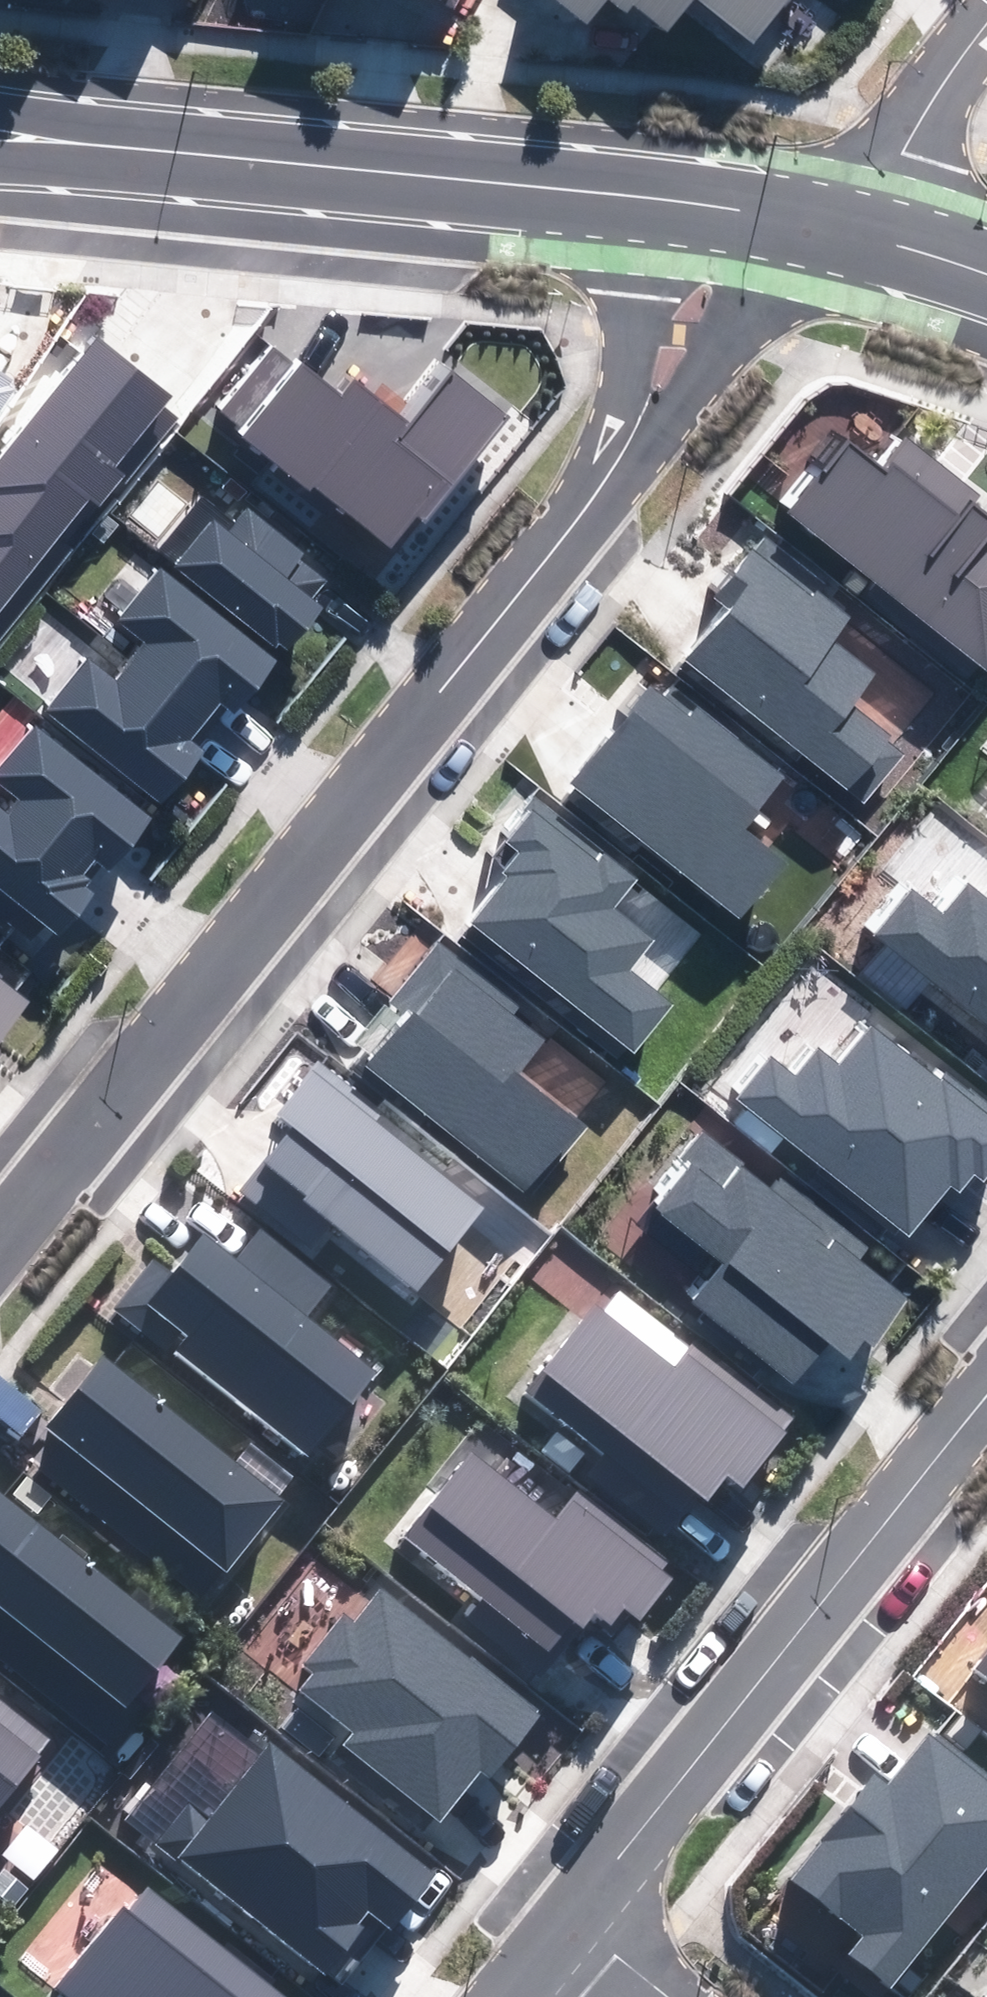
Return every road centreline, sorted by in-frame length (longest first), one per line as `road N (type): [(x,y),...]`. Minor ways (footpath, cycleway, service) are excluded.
road 1 (residential): [(0,1246),(601,489),(674,362),(696,192)]
road 2 (residential): [(696,192),(0,132)]
road 3 (residential): [(573,1942),(986,1425)]
road 4 (residential): [(877,227),(924,97),(986,21)]
road 5 (residential): [(877,227),(696,192)]

